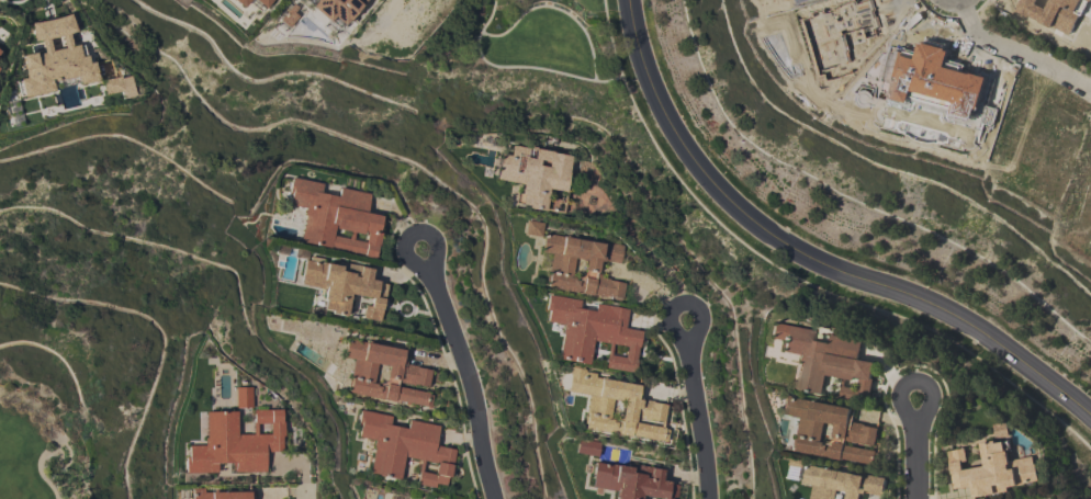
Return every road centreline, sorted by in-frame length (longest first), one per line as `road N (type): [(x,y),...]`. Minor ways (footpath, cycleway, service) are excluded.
road 1 (residential): [(1090,415),(974,330),(817,262),(710,185),(643,71),(629,0)]
road 2 (residential): [(428,266),(473,390),(494,498)]
road 3 (residential): [(1090,97),(986,45),(962,0)]
road 4 (residential): [(687,338),(705,498)]

